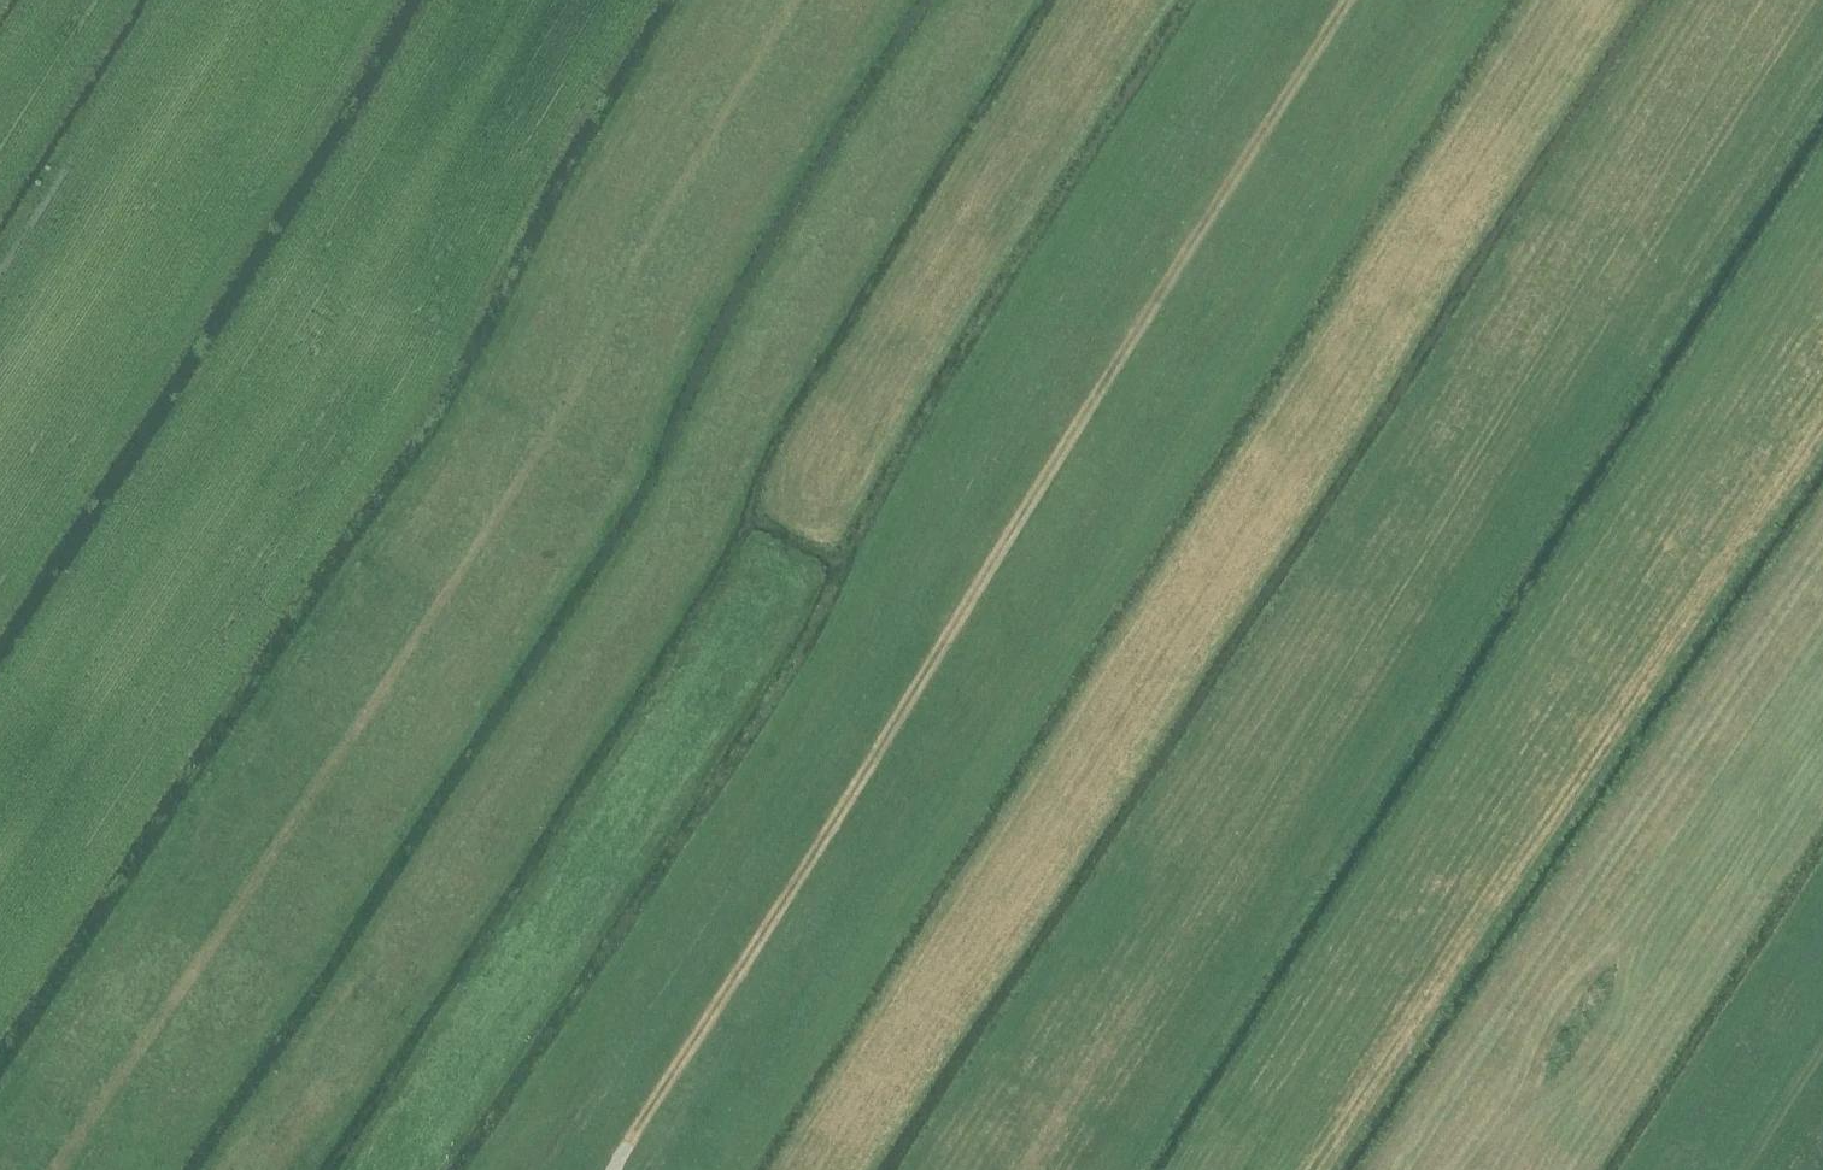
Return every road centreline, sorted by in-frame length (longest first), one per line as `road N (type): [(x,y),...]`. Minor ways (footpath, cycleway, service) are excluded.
road 1 (track): [(1351,0),(618,1169)]

